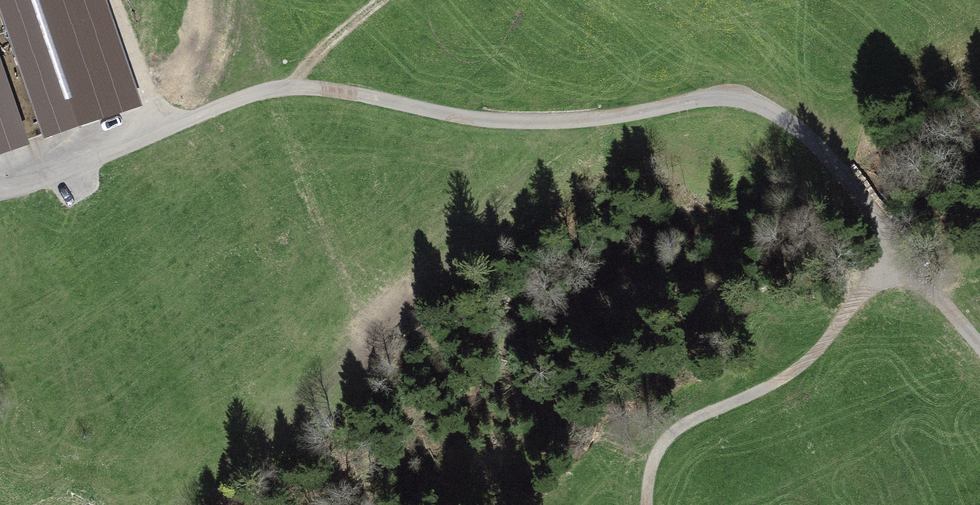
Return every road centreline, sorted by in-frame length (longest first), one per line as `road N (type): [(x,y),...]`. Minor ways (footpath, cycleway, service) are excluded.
road 1 (unclassified): [(304,86),(481,120),(572,122),(706,100),(754,103),(818,147),(979,341)]
road 2 (track): [(648,504),(653,460),(684,425),(798,371),(905,256)]
road 3 (track): [(122,0),(171,130)]

